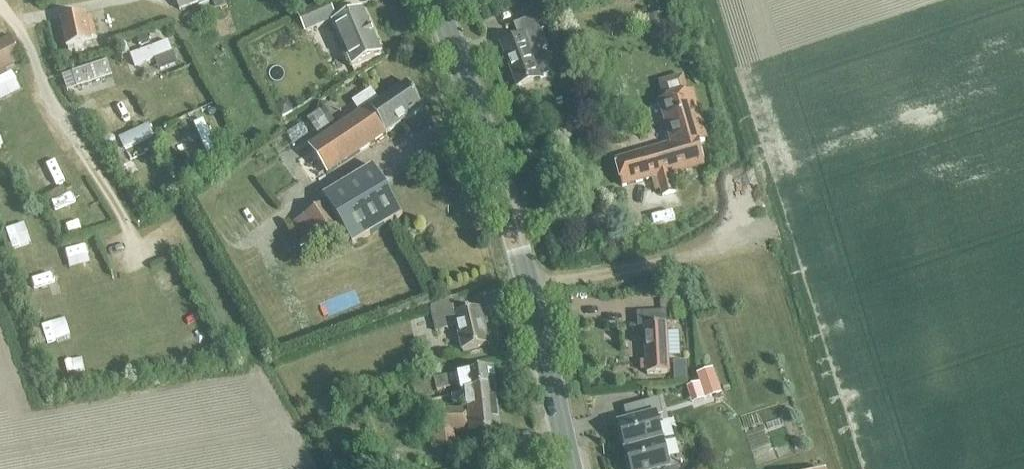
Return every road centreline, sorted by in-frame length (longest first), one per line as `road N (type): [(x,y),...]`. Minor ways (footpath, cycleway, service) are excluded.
road 1 (secondary): [(567,468),(501,183),(439,0)]

